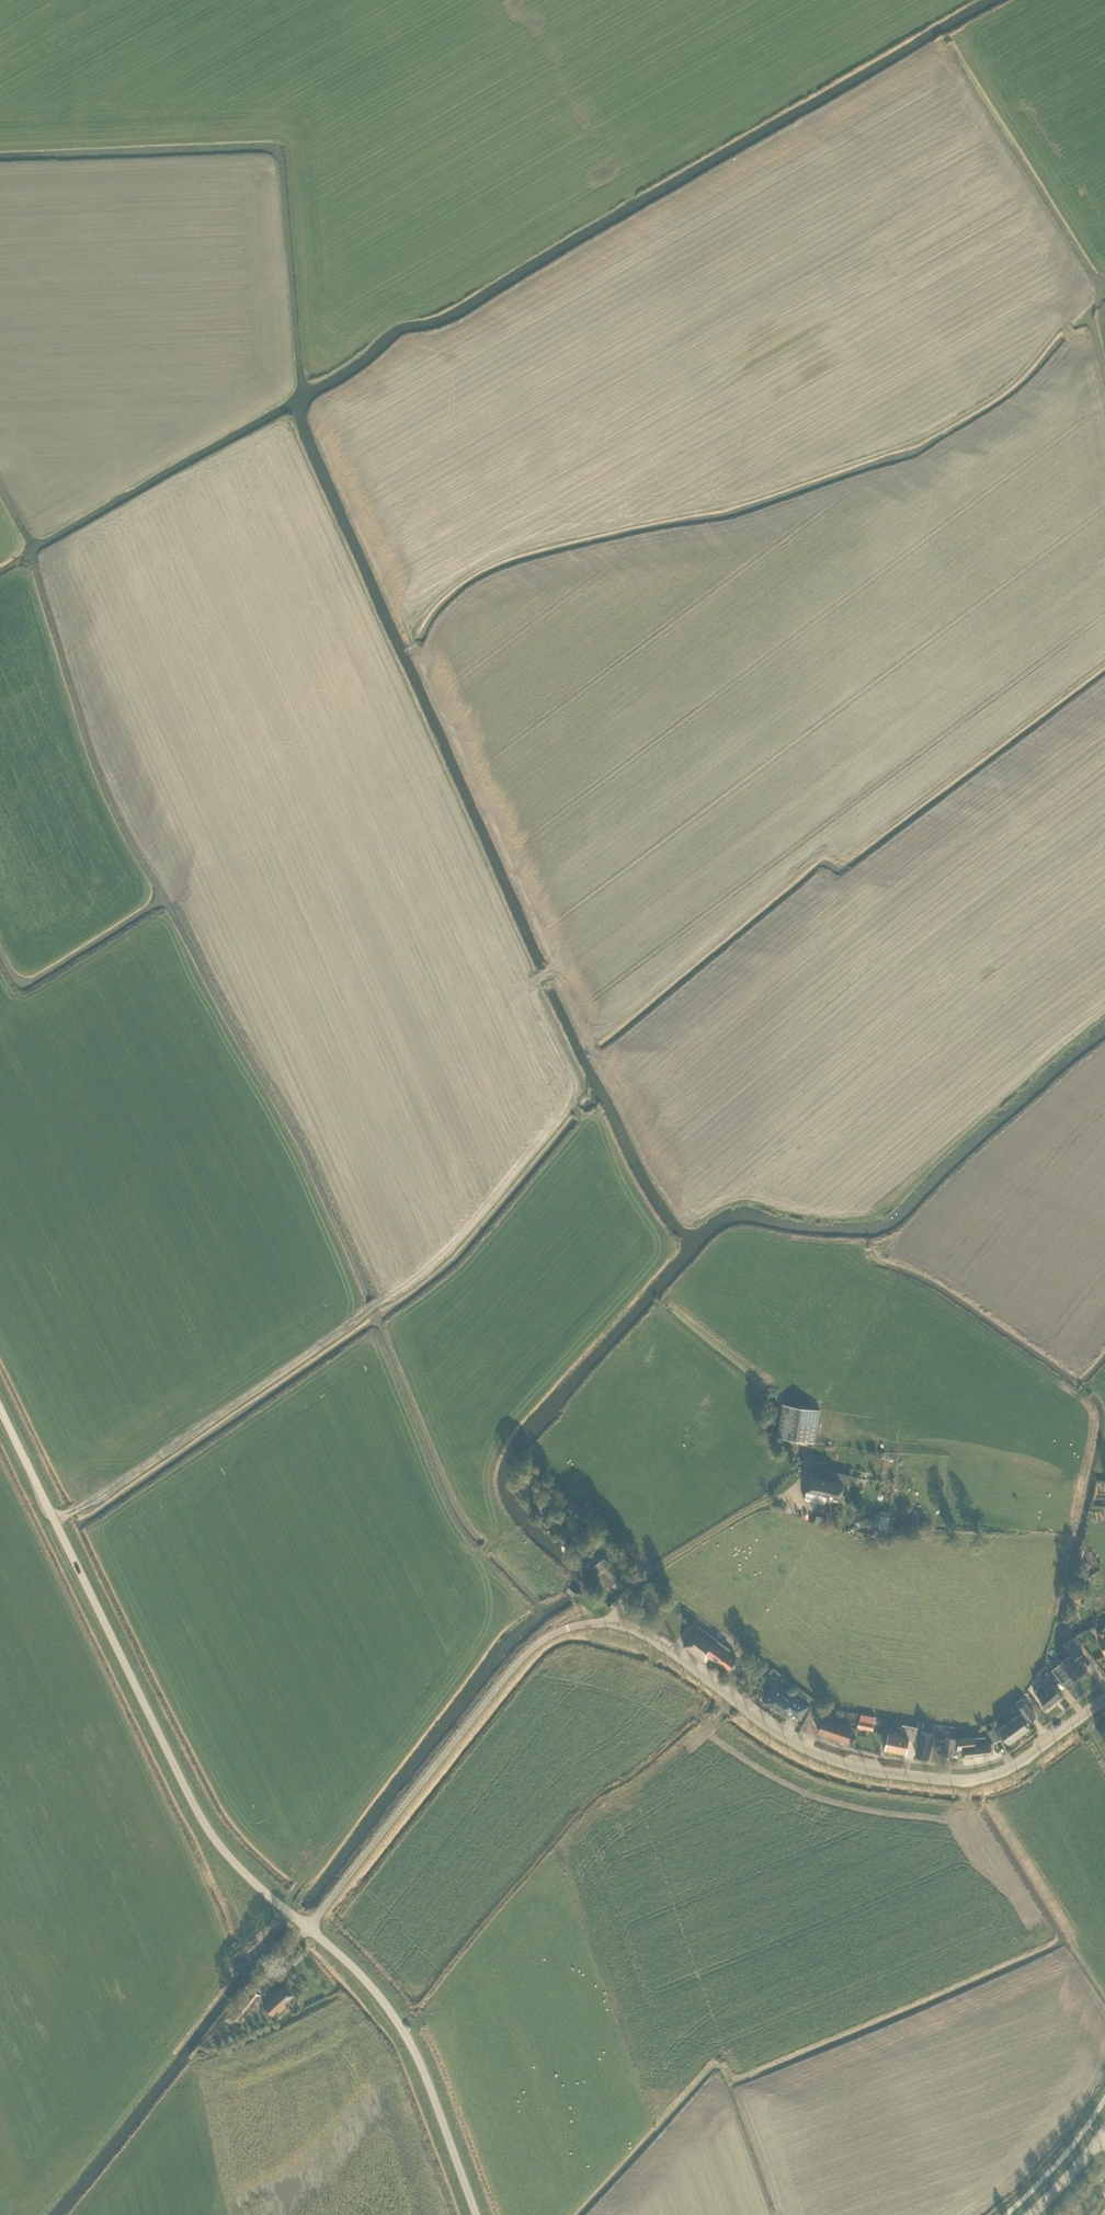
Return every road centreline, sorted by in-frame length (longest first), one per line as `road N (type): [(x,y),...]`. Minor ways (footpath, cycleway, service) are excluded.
road 1 (unclassified): [(309,1927),(502,1680),(567,1628),(631,1626),(783,1734),(839,1762),(888,1773),(965,1781),(993,1775),(1104,1699)]
road 2 (unclassified): [(309,1927),(237,1866),(204,1823),(0,1407)]
road 3 (unclassified): [(477,2214),(410,2043),(372,1986),(309,1927)]
road 4 (track): [(614,1622),(654,1568),(784,1496)]

